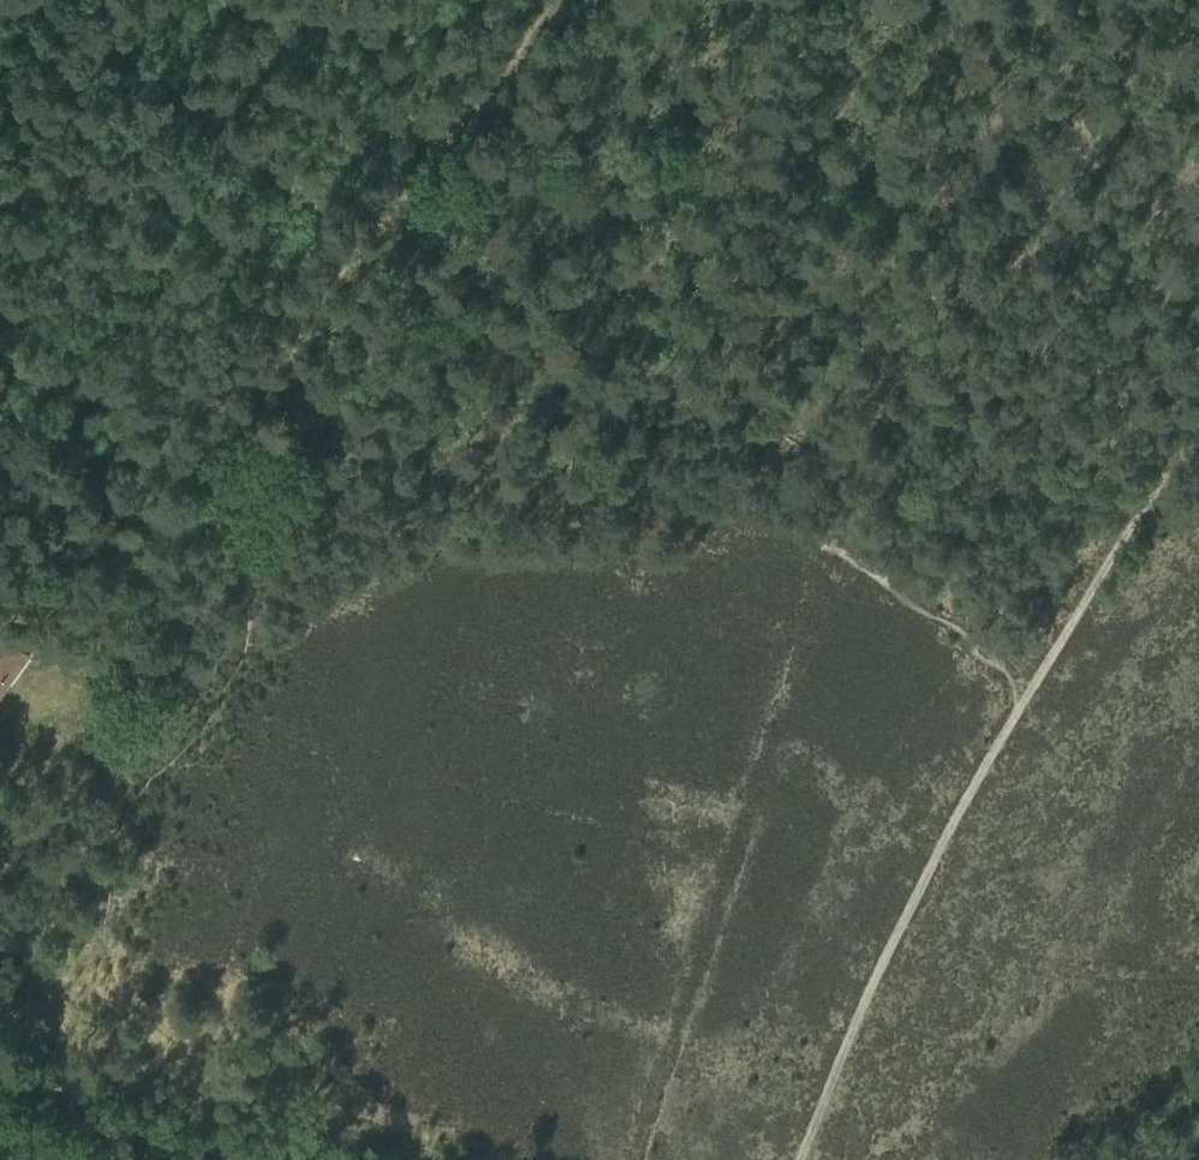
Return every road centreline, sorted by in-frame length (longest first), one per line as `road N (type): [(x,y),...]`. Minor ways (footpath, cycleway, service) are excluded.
road 1 (track): [(1198,431),(1131,526),(978,776),(889,950),(798,1159)]
road 2 (track): [(253,1159),(0,1067)]

